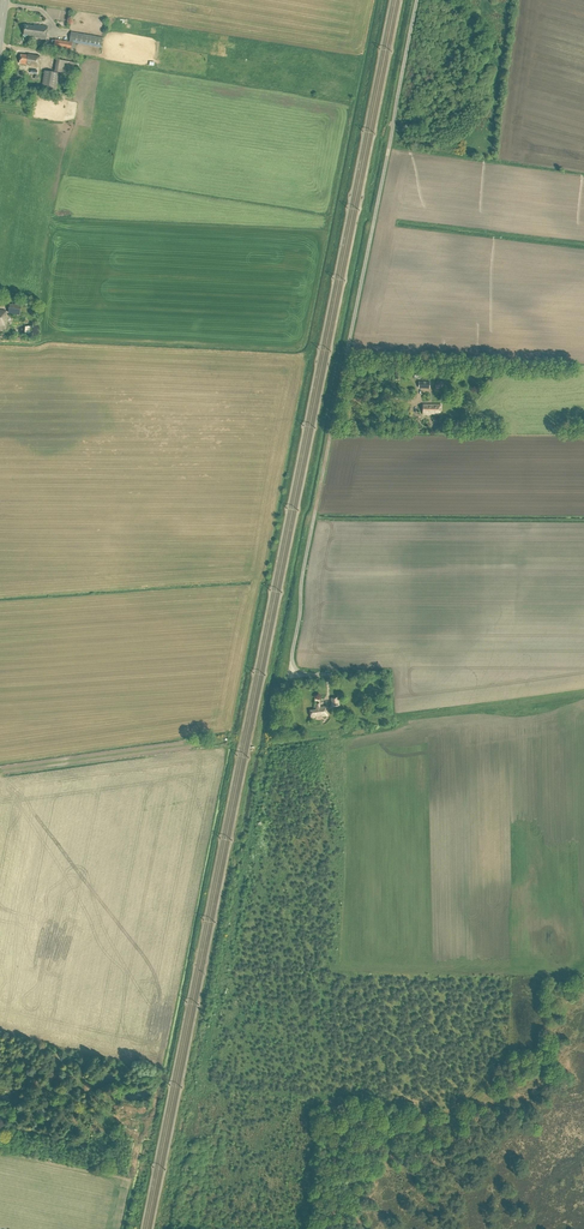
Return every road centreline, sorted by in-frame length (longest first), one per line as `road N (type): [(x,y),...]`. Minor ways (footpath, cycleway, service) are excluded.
road 1 (unclassified): [(417,0),(302,579),(293,671),(317,673)]
road 2 (track): [(583,691),(400,717),(395,666),(317,673)]

